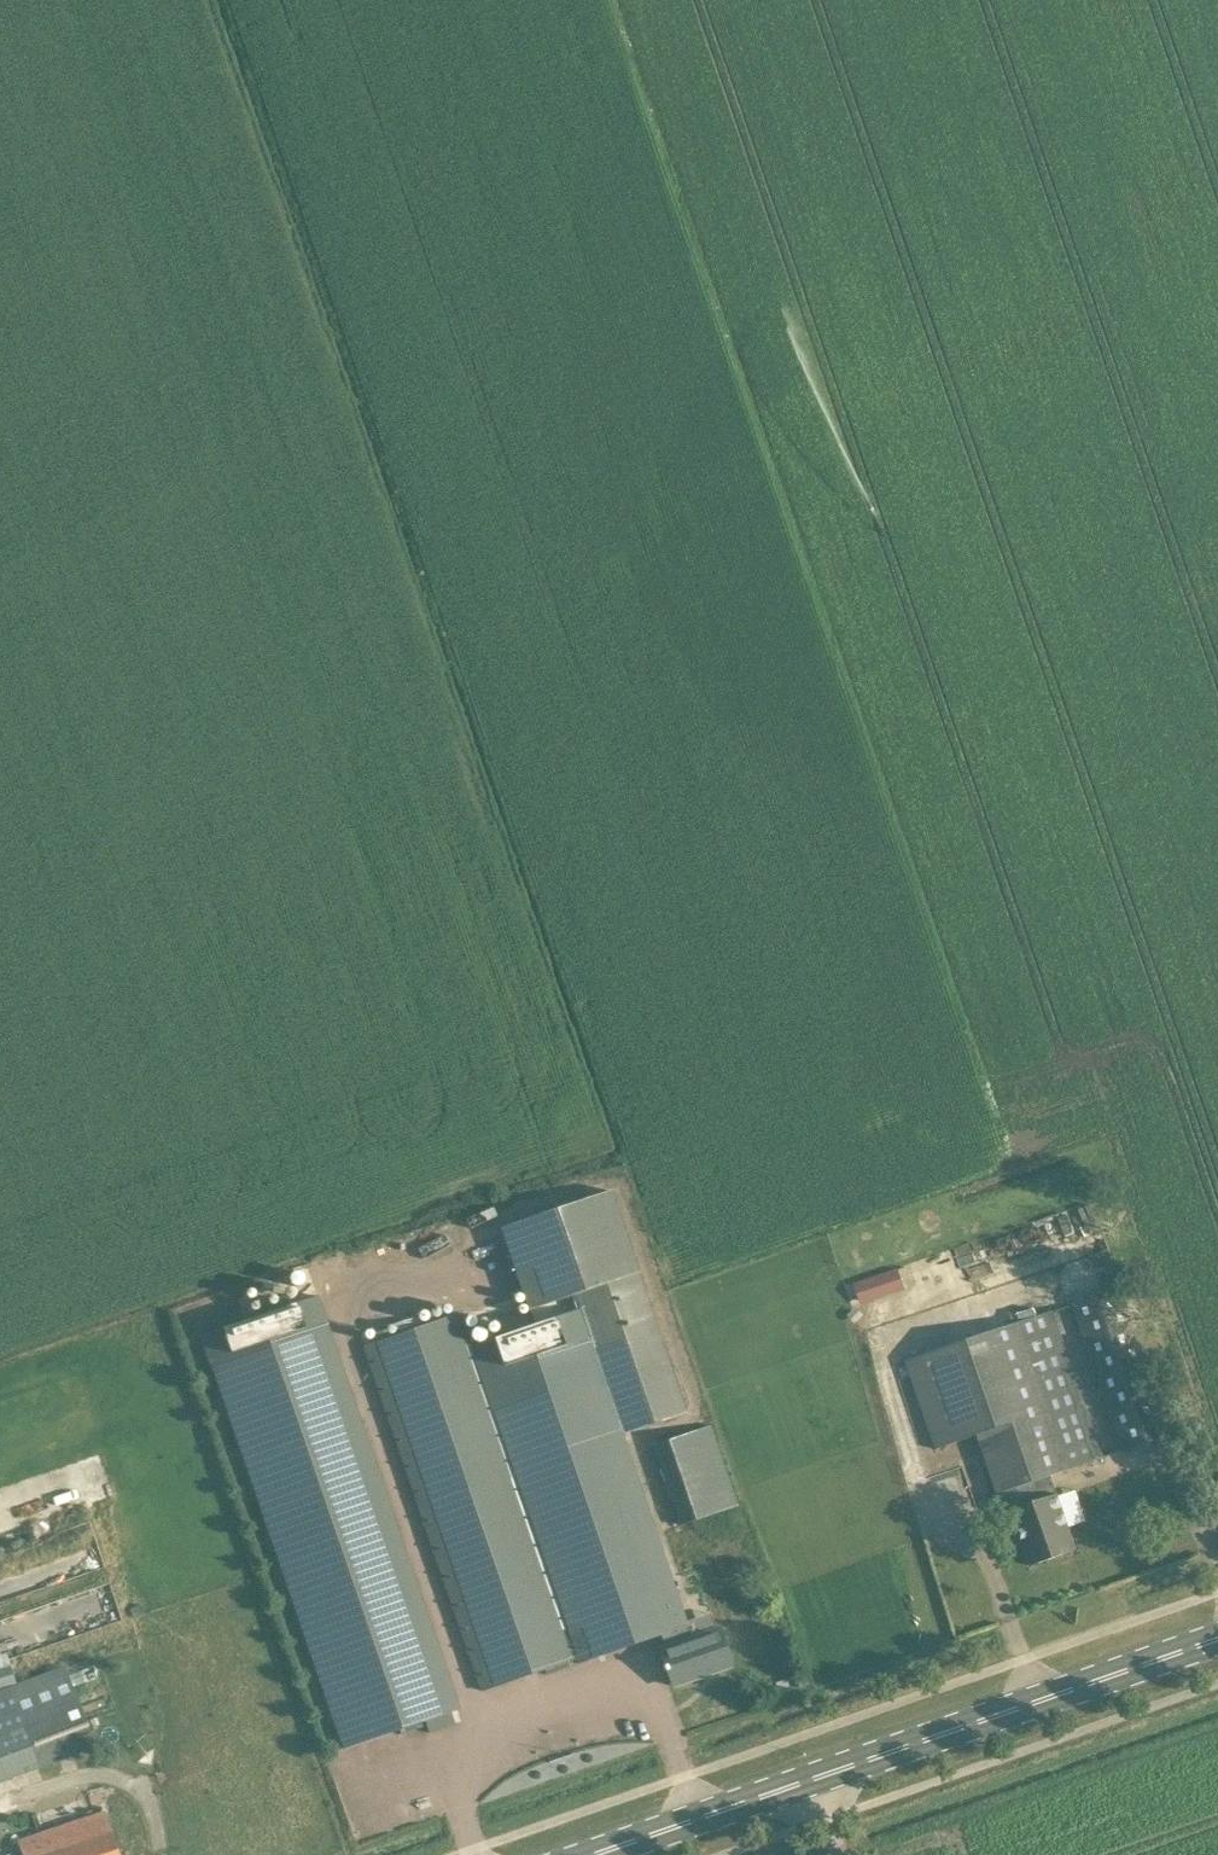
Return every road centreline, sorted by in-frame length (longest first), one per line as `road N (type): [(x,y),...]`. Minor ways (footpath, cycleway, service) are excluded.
road 1 (primary): [(621,1854),(1217,1645)]

